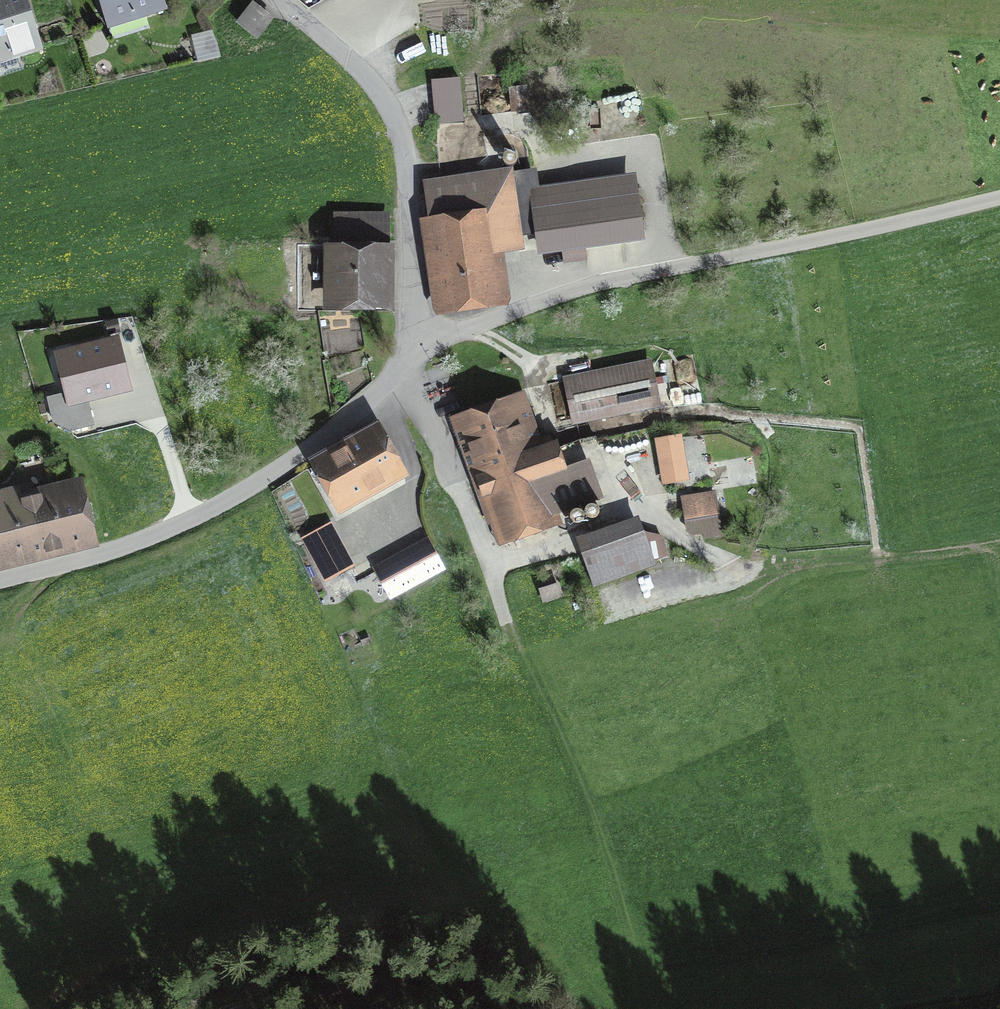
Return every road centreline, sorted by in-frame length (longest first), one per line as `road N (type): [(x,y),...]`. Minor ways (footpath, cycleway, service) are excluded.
road 1 (unclassified): [(999,198),(602,282),(420,351)]
road 2 (unclassified): [(0,581),(189,521),(335,428),(420,351)]
road 3 (track): [(491,569),(613,893),(630,1008)]
road 4 (unclassified): [(420,351),(397,135),(370,83),(269,0)]
road 5 (track): [(542,1008),(465,986),(362,978),(288,1008)]
road 6 (track): [(999,991),(863,1008)]

